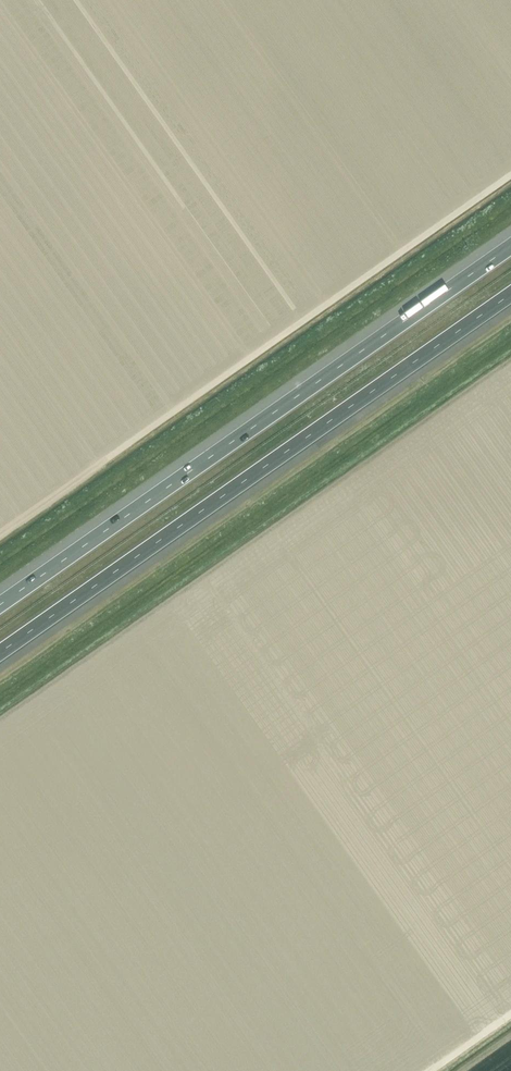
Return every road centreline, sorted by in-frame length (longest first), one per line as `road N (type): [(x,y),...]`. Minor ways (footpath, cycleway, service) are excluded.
road 1 (motorway): [(0,652),(510,293)]
road 2 (motorway): [(510,246),(0,604)]
road 3 (track): [(510,175),(106,459)]

